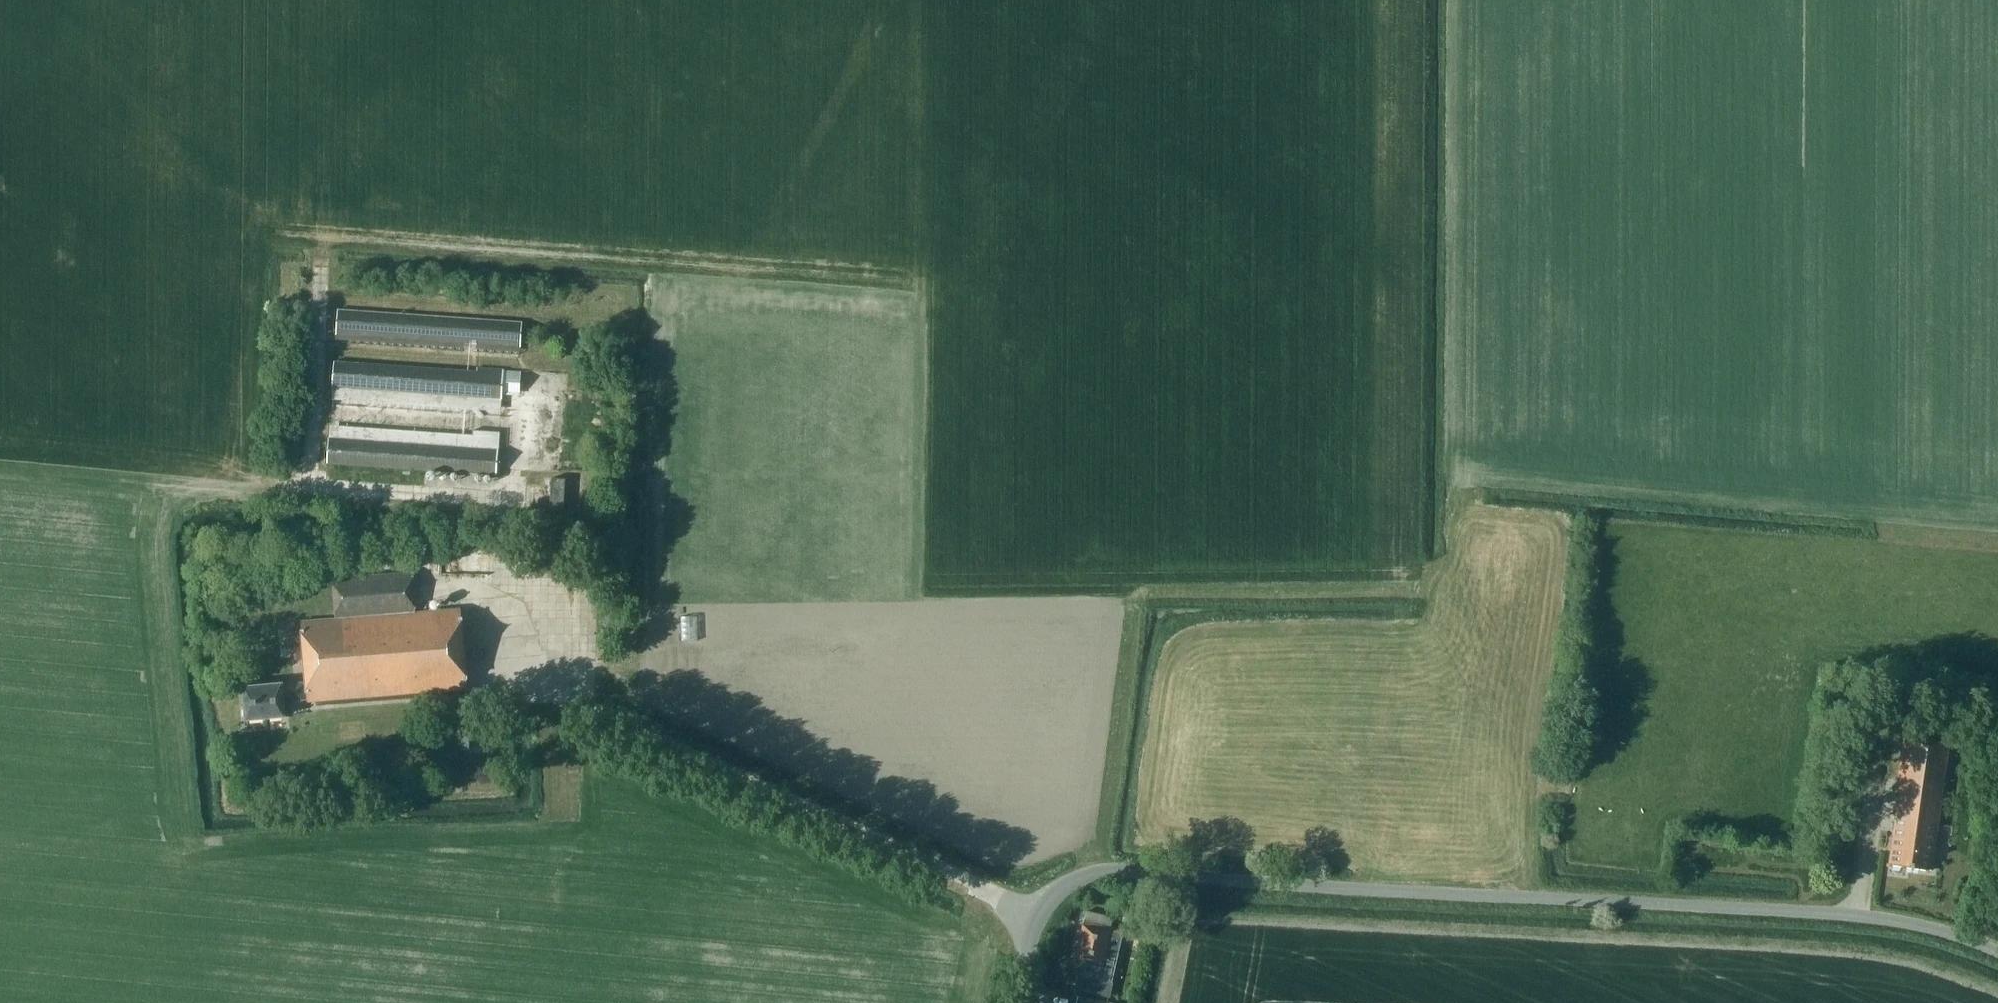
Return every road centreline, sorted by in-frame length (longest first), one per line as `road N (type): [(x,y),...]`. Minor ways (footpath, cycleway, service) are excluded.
road 1 (unclassified): [(1019,1002),(1030,934),(1049,900),(1075,882),(1122,872),(1854,916),(1929,927),(1997,952)]

